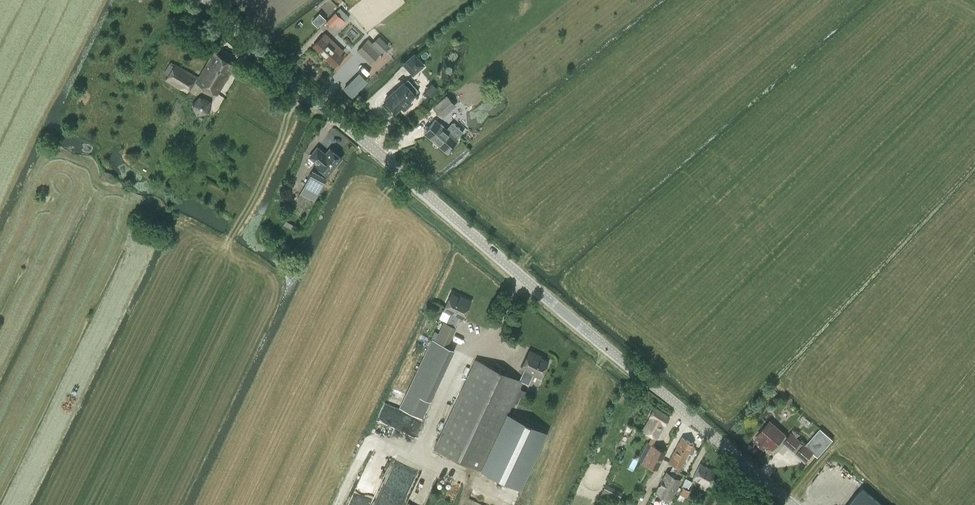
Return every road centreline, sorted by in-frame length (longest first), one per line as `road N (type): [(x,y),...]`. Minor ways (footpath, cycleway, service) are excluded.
road 1 (tertiary): [(793,504),(260,54),(206,0)]
road 2 (track): [(512,504),(423,449),(365,447),(338,504)]
road 3 (track): [(523,278),(491,341),(474,333),(423,449)]

